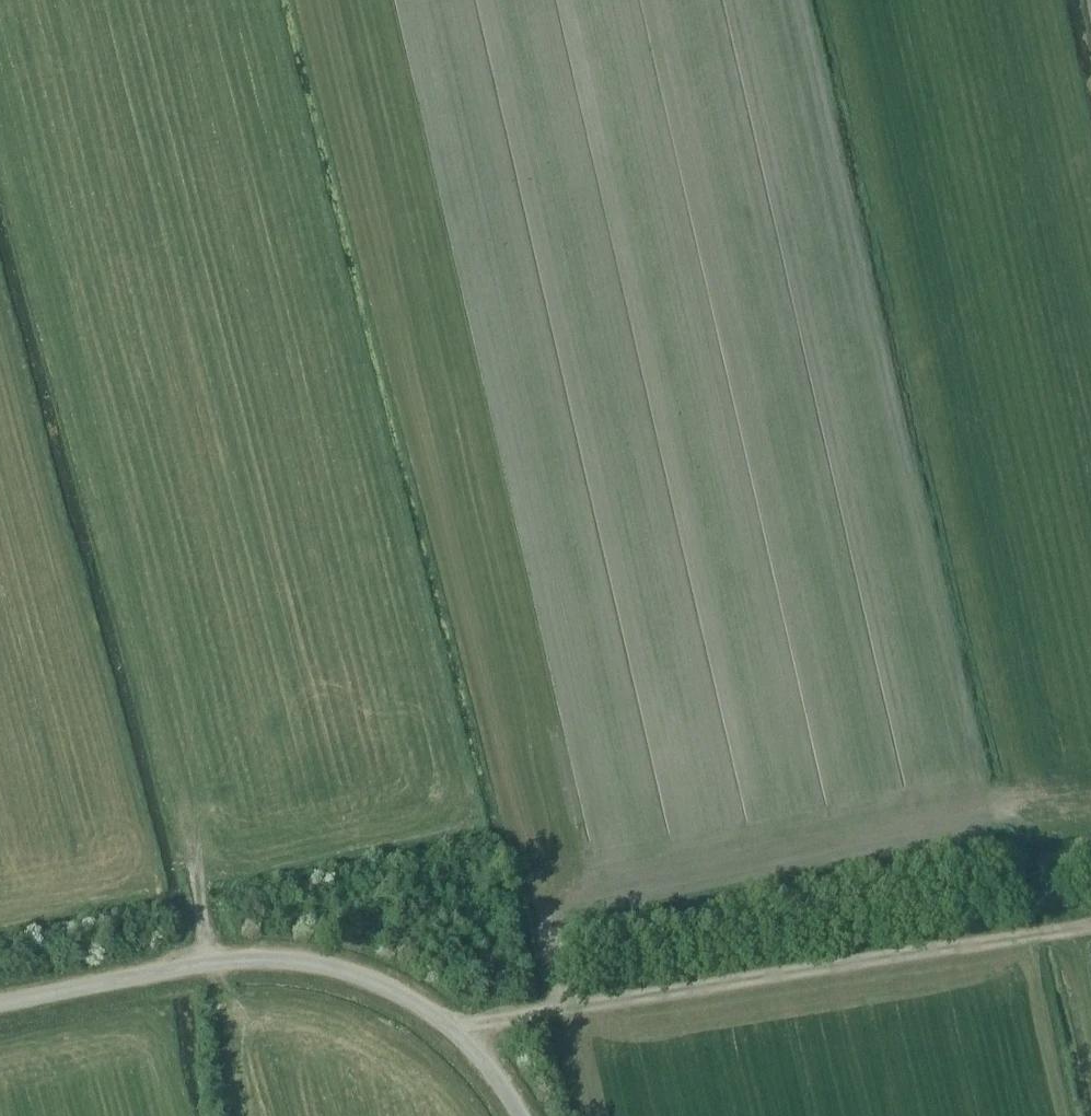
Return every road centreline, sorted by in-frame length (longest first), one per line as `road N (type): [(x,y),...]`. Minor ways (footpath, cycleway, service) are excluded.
road 1 (track): [(438,1019),(484,1021),(1090,924)]
road 2 (unclassified): [(0,1010),(150,981),(263,970),(369,984),(468,1041),(509,1115)]

